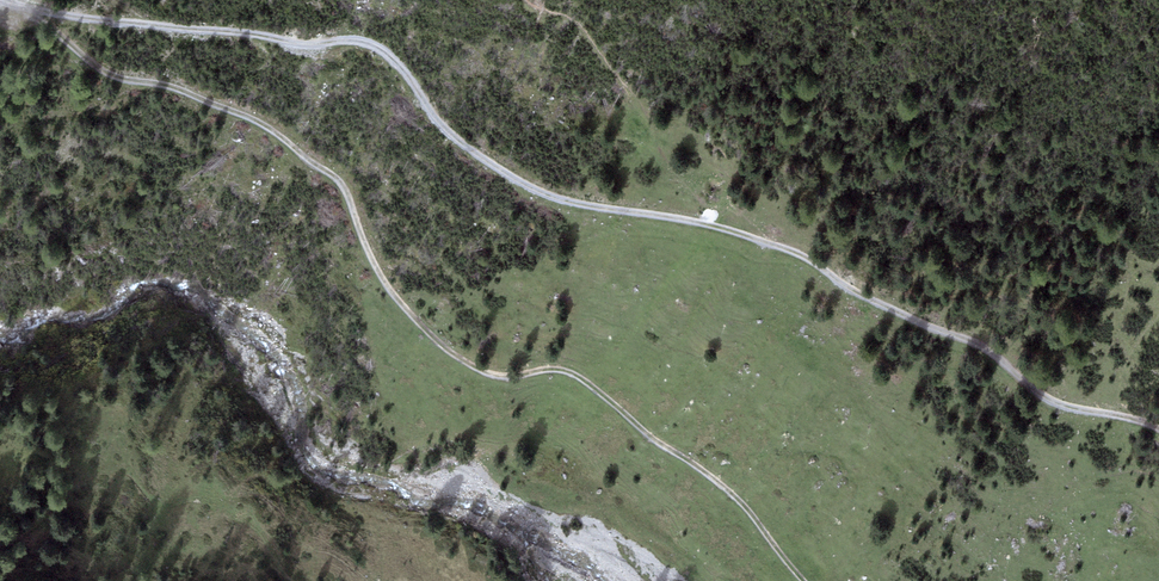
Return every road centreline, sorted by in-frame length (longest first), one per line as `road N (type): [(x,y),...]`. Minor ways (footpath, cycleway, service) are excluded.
road 1 (track): [(0,2),(301,47),(359,42),(385,50),(441,126),(546,199),(762,241),(858,296),(1001,362),(1058,407),(1158,429)]
road 2 (track): [(28,10),(104,73),(165,84),(265,125),(342,185),(401,304),(452,355),(487,375),(562,371),(589,381),(658,444),(724,486),(803,580)]

